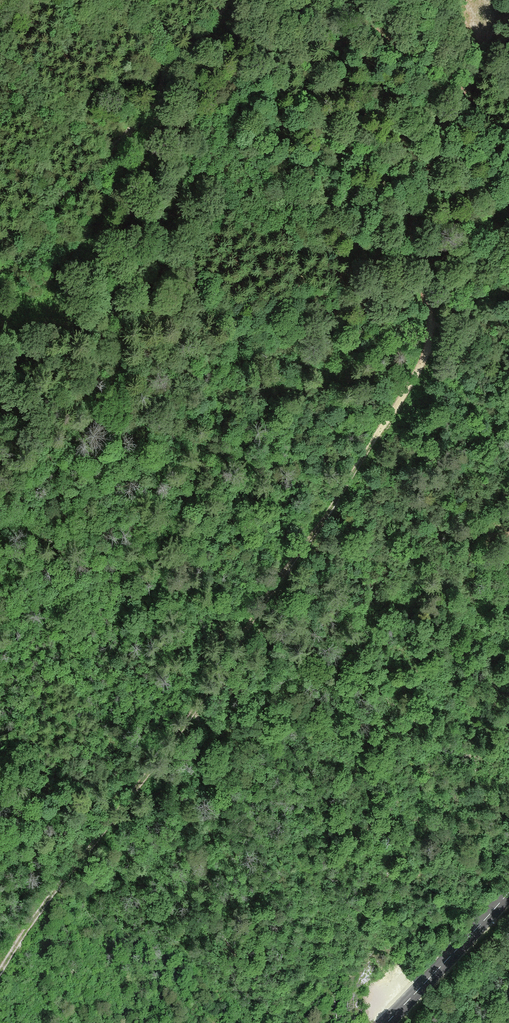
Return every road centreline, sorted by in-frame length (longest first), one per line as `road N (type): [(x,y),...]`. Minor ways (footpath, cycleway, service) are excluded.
road 1 (track): [(0,951),(183,735),(412,395),(439,317),(440,171),(493,51)]
road 2 (track): [(207,0),(37,194),(0,224)]
road 3 (tertiary): [(508,898),(383,1022)]

